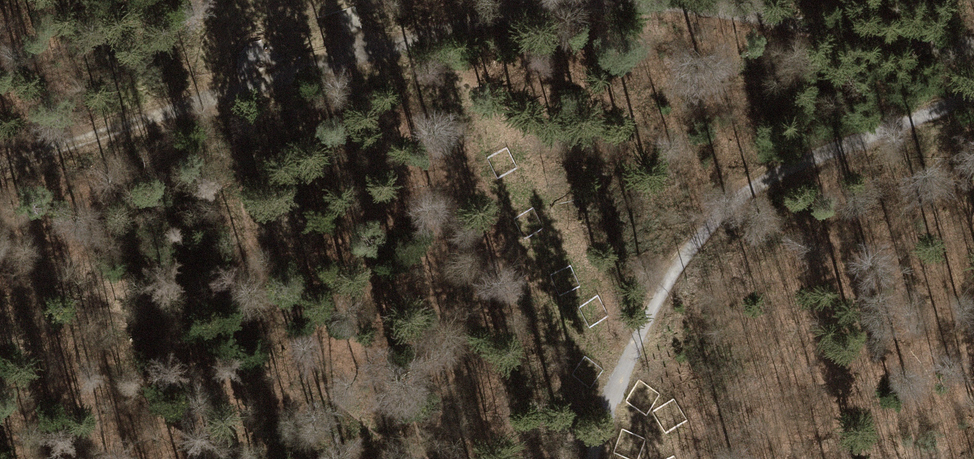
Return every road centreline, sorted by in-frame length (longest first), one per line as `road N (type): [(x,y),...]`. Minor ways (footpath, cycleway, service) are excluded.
road 1 (track): [(227,97),(490,17),(579,3),(661,5),(973,45)]
road 2 (track): [(592,458),(663,291),(731,209),(782,171),(973,92)]
road 3 (track): [(227,97),(0,169)]

